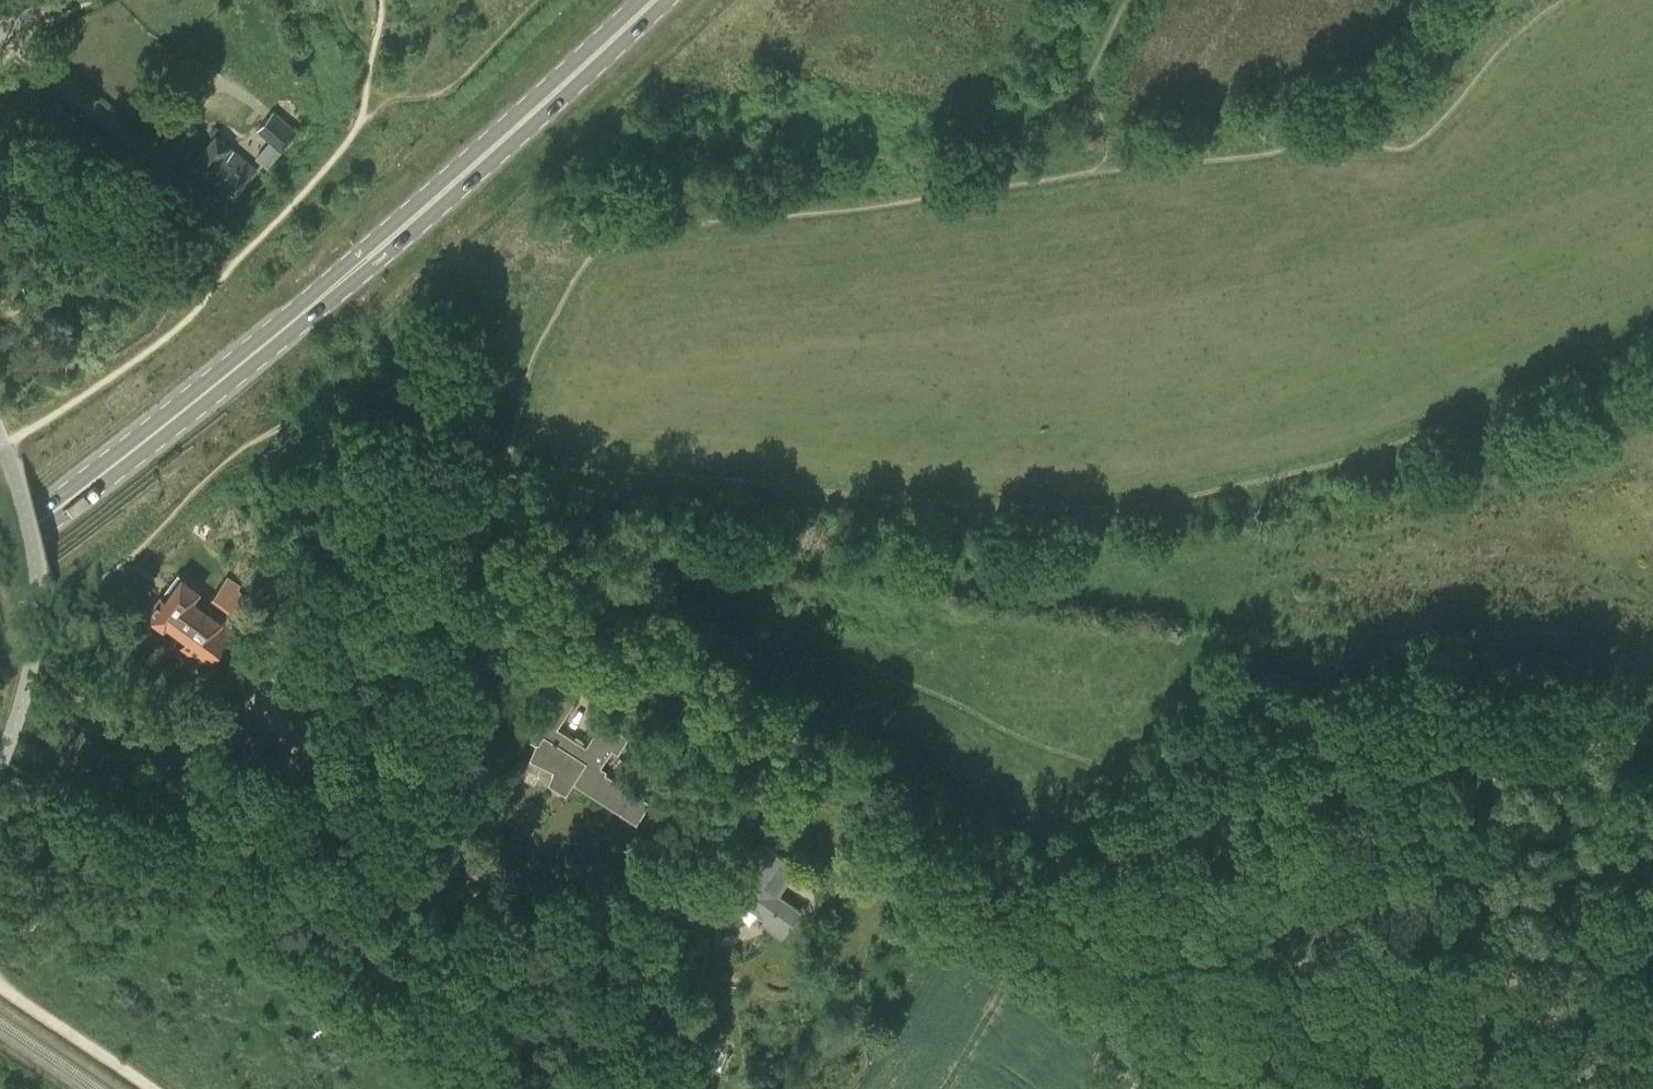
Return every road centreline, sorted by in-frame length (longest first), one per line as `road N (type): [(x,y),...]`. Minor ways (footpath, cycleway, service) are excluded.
road 1 (primary): [(650,0),(328,293),(0,553)]
road 2 (residential): [(1308,1088),(748,708)]
road 3 (unclassified): [(748,708),(410,485)]

